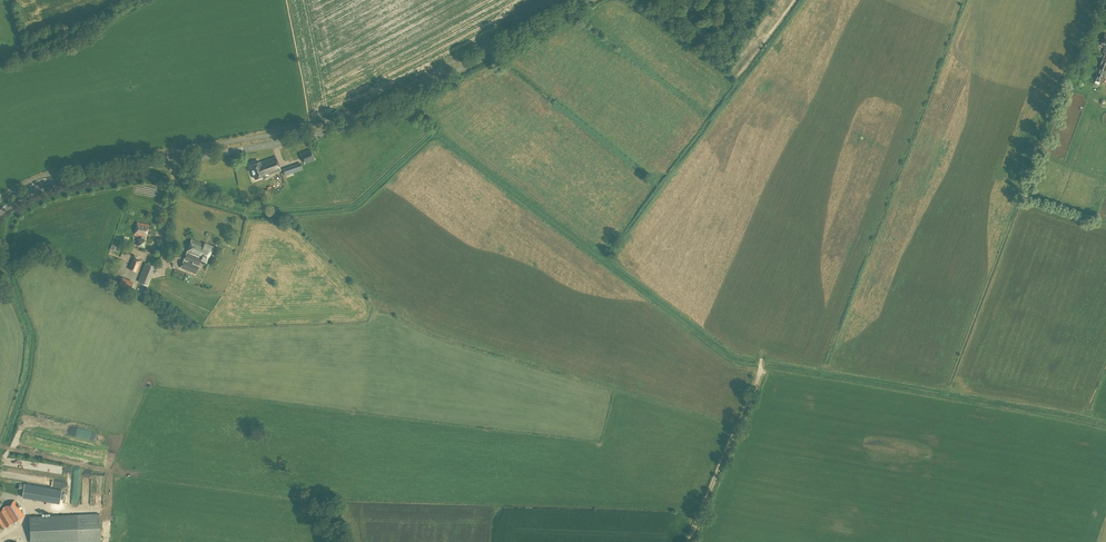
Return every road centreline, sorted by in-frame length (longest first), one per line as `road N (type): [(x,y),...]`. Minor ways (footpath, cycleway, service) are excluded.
road 1 (tertiary): [(62,182),(330,132),(591,0)]
road 2 (track): [(691,541),(761,360)]

